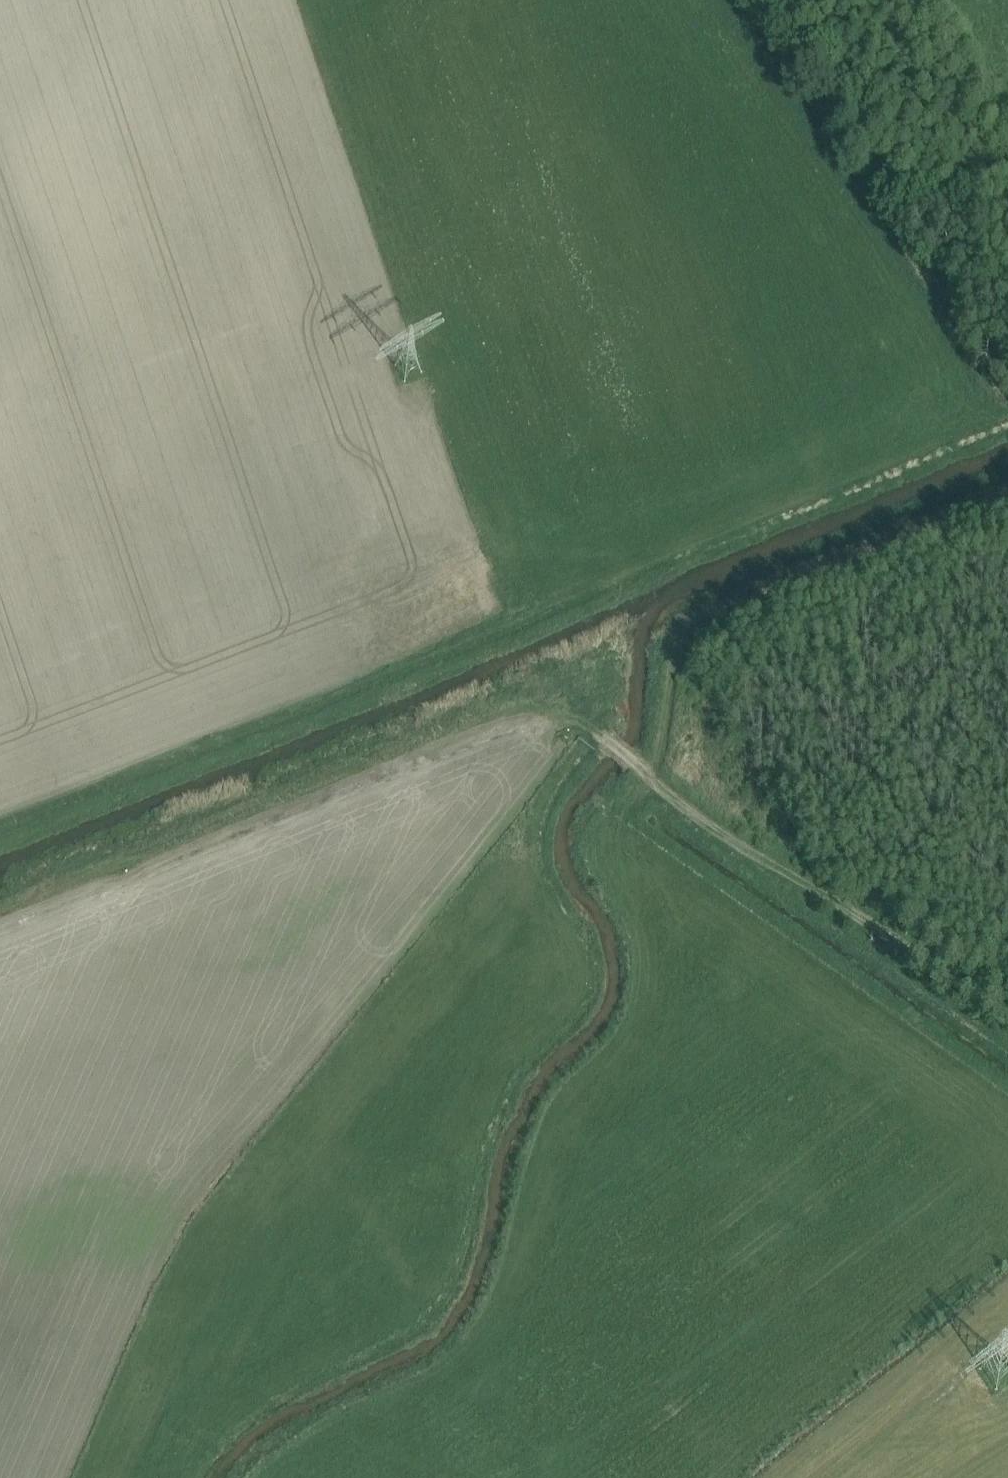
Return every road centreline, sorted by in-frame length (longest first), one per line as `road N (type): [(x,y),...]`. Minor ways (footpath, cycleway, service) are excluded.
road 1 (track): [(0,840),(1007,428)]
road 2 (track): [(654,772),(658,728),(705,647),(1007,524)]
road 3 (track): [(1007,1015),(755,856),(654,772)]

